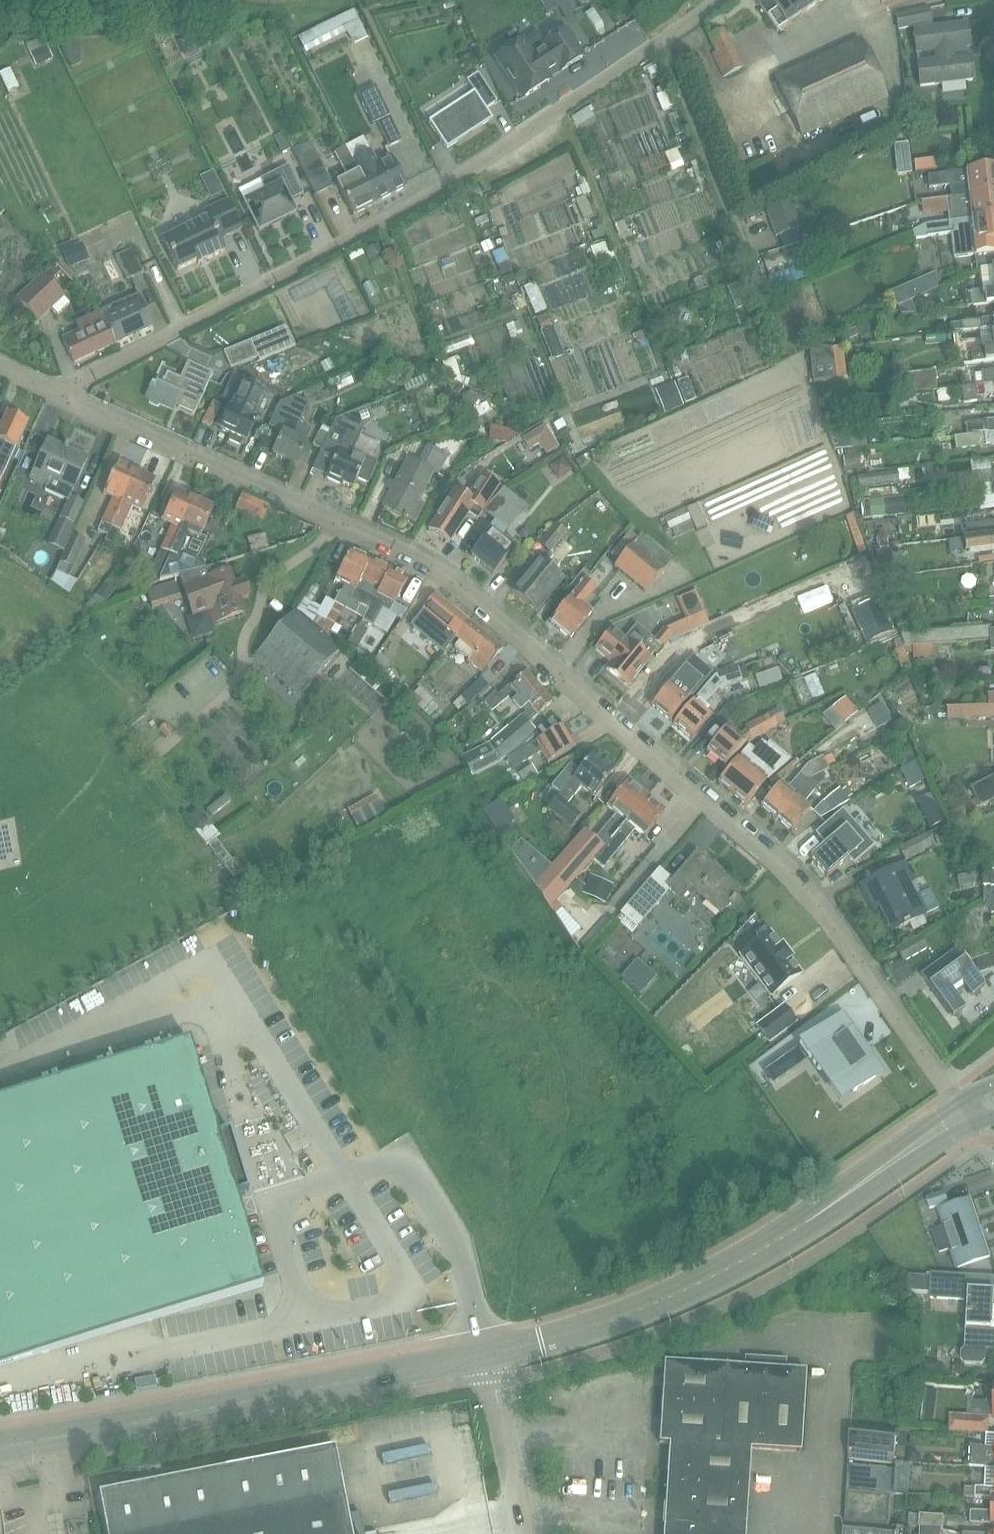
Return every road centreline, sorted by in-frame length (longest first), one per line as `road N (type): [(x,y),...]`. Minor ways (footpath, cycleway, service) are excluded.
road 1 (residential): [(968,1109),(796,887),(459,579),(410,547),(59,398)]
road 2 (residential): [(59,398),(378,231),(711,0)]
road 3 (tertiary): [(486,1354),(604,1324),(672,1296),(816,1216),(968,1109)]
road 4 (tertiary): [(0,1449),(486,1354)]
road 5 (unclassified): [(828,1533),(840,1350),(848,1329),(867,1329)]
road 6 (residential): [(528,1533),(486,1354)]

